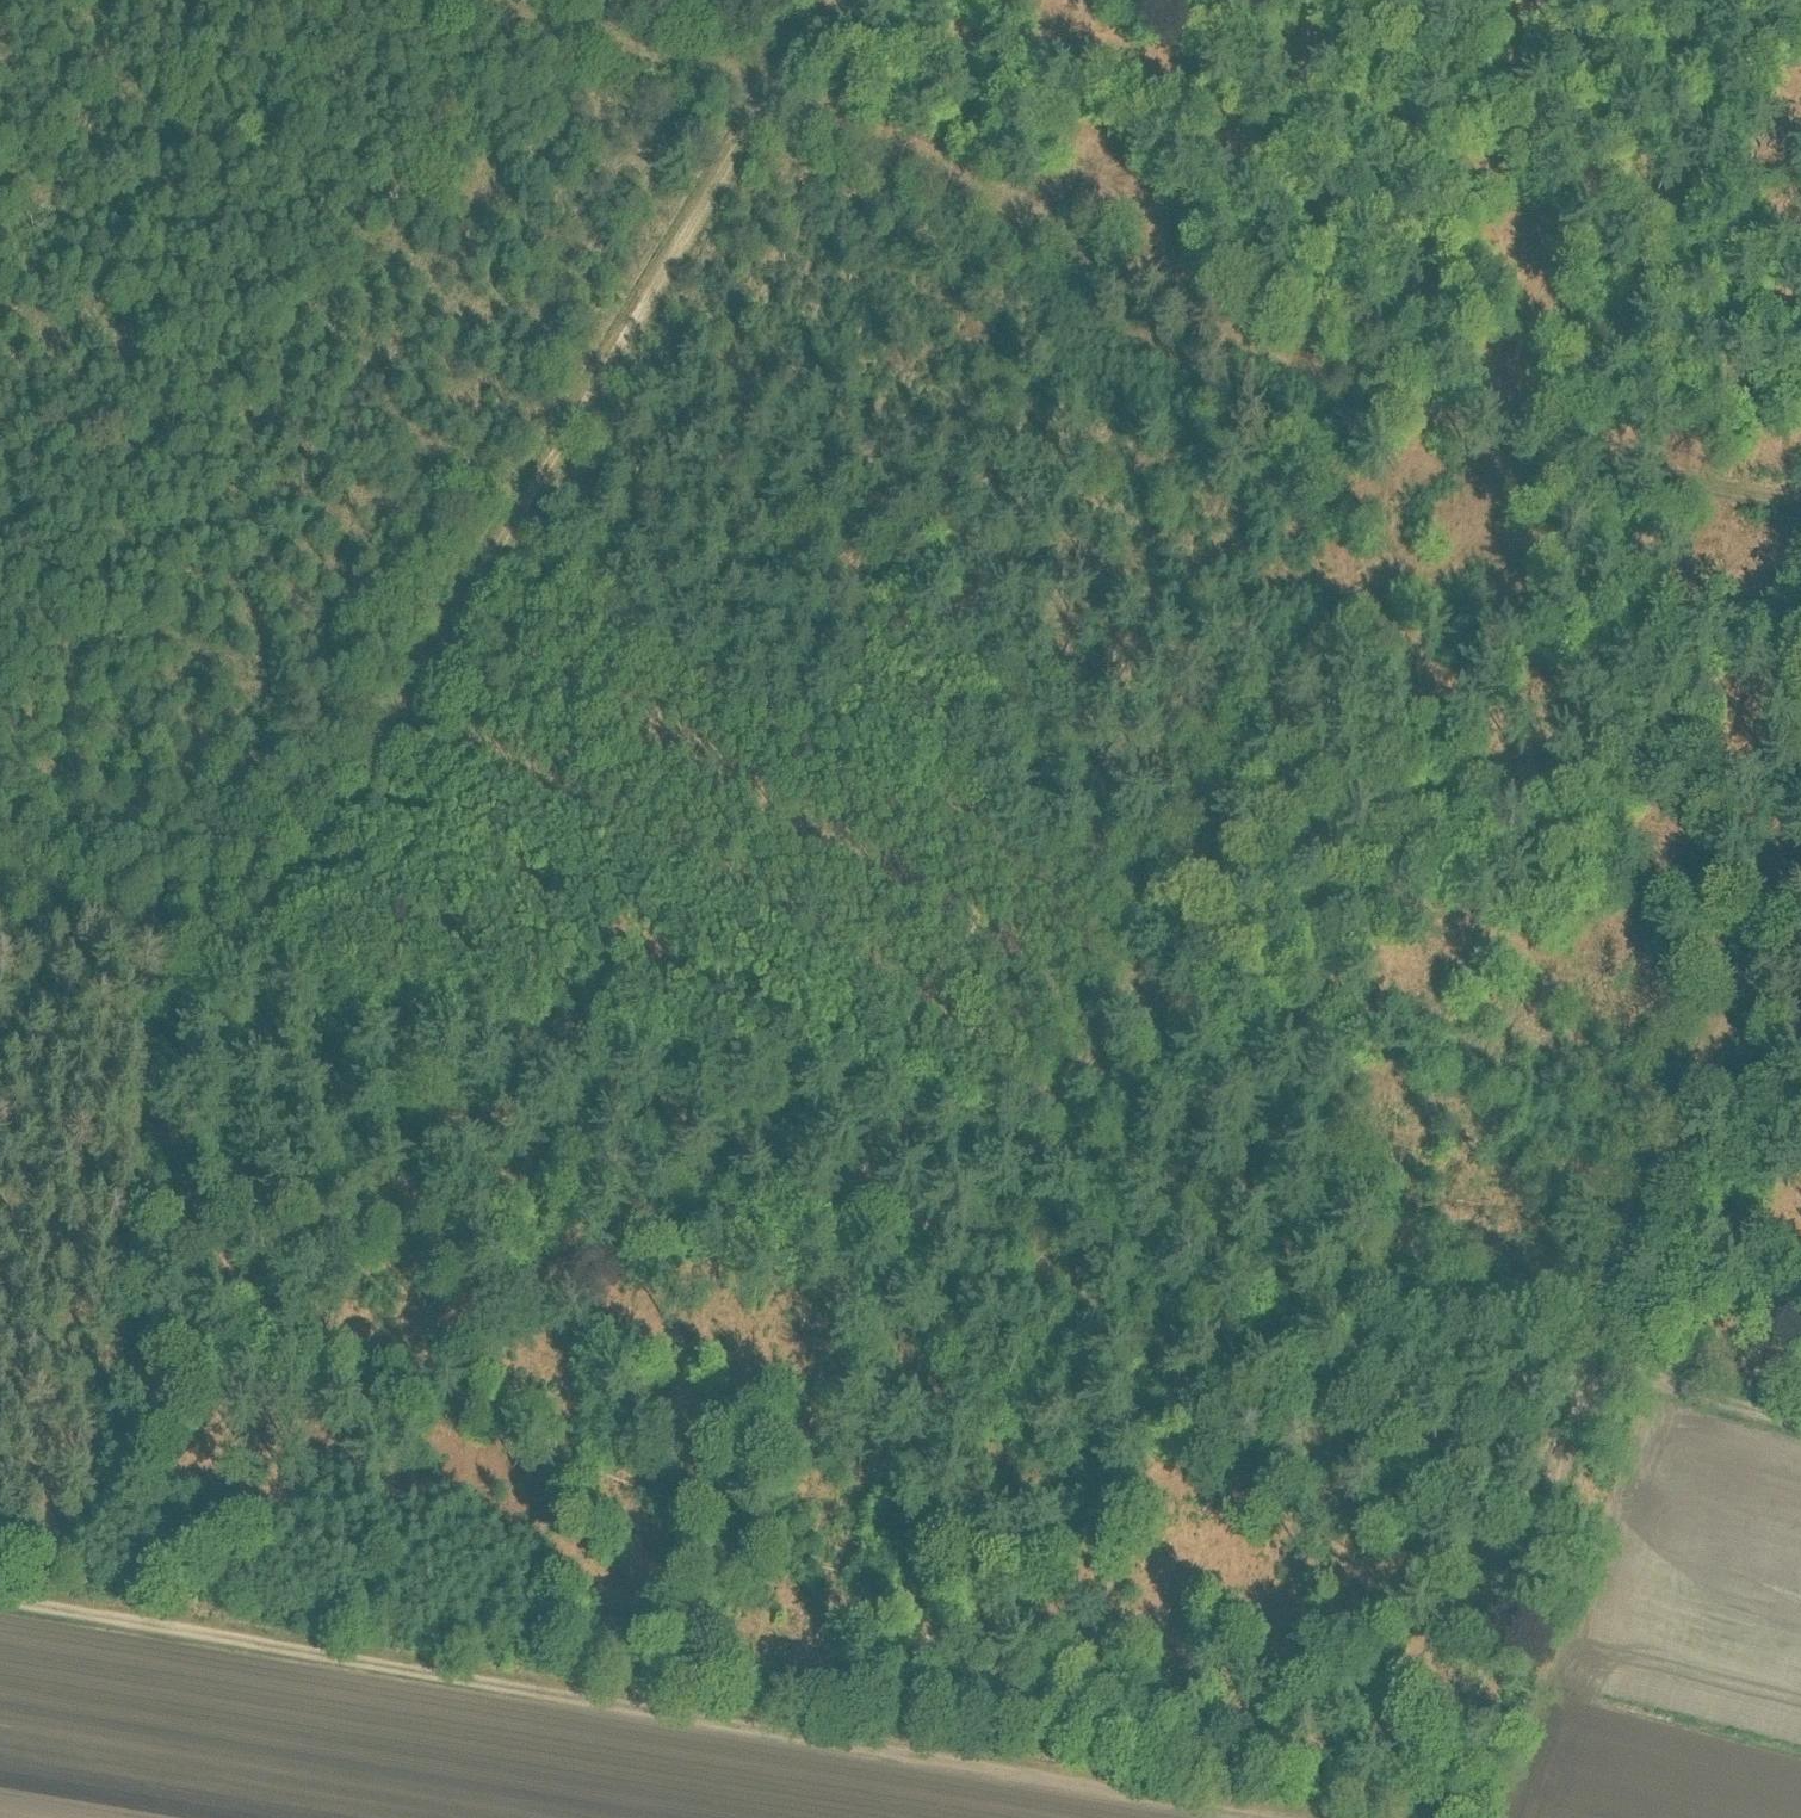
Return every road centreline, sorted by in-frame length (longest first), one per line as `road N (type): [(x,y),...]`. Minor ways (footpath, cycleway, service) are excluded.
road 1 (track): [(436,0),(770,89),(1317,357),(1477,423),(1628,468),(1800,500)]
road 2 (track): [(0,1604),(1265,1817)]
road 3 (track): [(188,938),(241,945),(266,933),(299,890),(824,0)]
road 4 (track): [(1430,1817),(1593,1366),(1800,831)]
road 5 (track): [(1593,1366),(1800,1421)]
road 6 (track): [(188,938),(0,907)]

